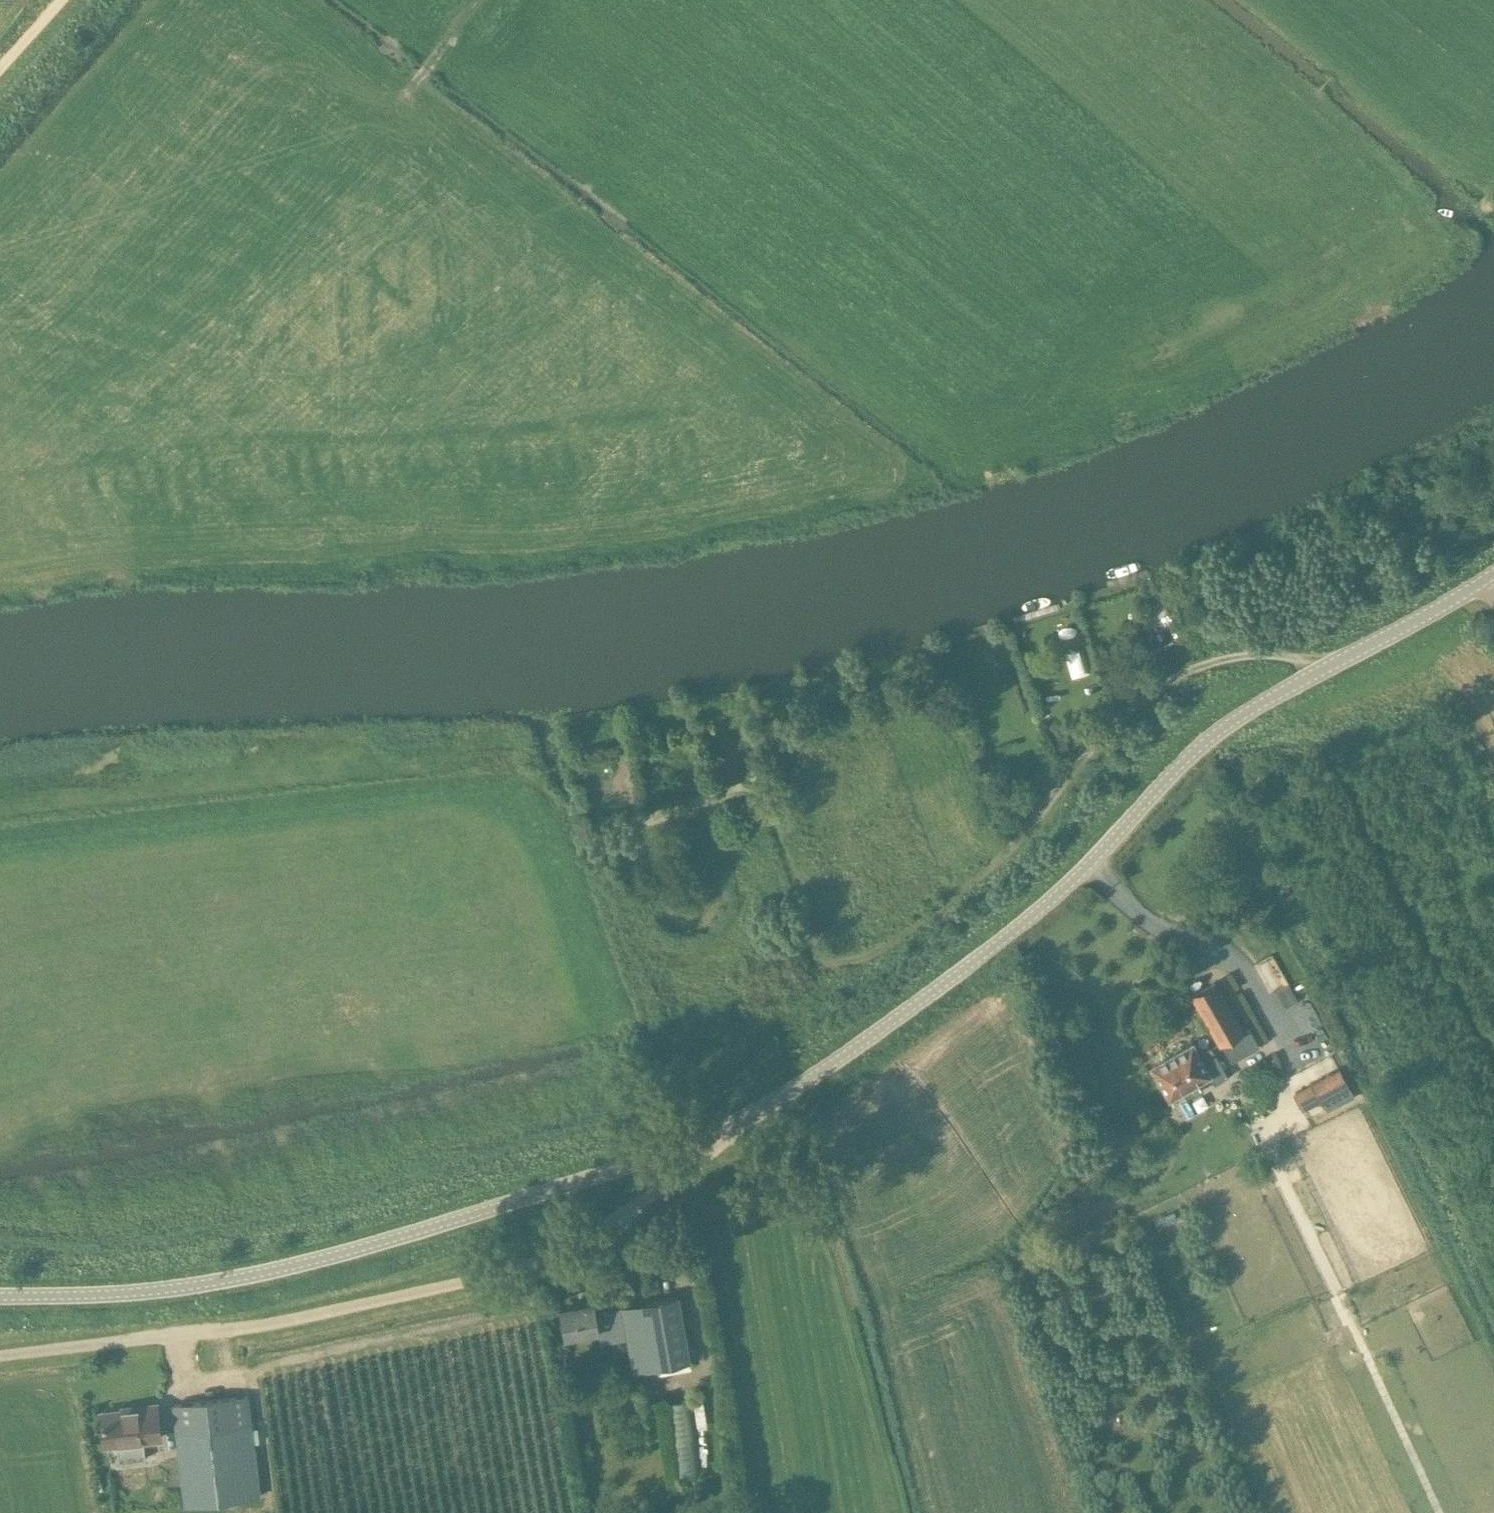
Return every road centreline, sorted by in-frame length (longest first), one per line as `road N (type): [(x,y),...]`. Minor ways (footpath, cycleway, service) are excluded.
road 1 (unclassified): [(741,1123),(932,996),(1063,891),(1203,743),(1481,583)]
road 2 (unclassified): [(0,1358),(261,1326),(537,1265),(661,1189),(741,1123)]
road 3 (unclassified): [(0,1297),(166,1290),(293,1266),(666,1154),(741,1123)]

